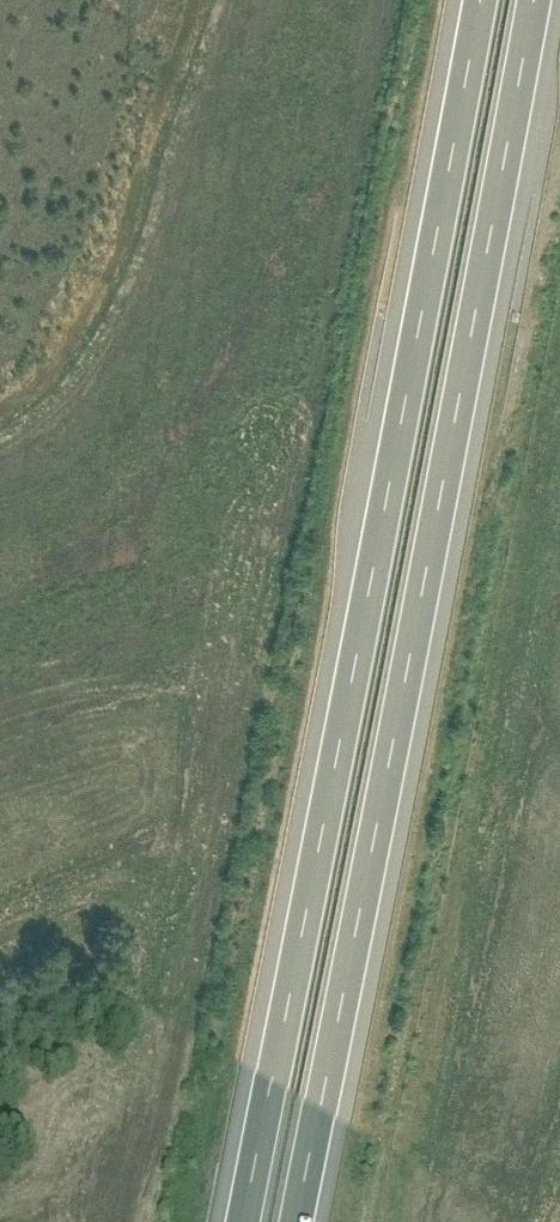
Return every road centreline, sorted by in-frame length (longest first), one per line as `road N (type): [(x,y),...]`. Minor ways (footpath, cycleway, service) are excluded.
road 1 (motorway): [(480,0),(241,1221)]
road 2 (motorway): [(299,1221),(534,0)]

